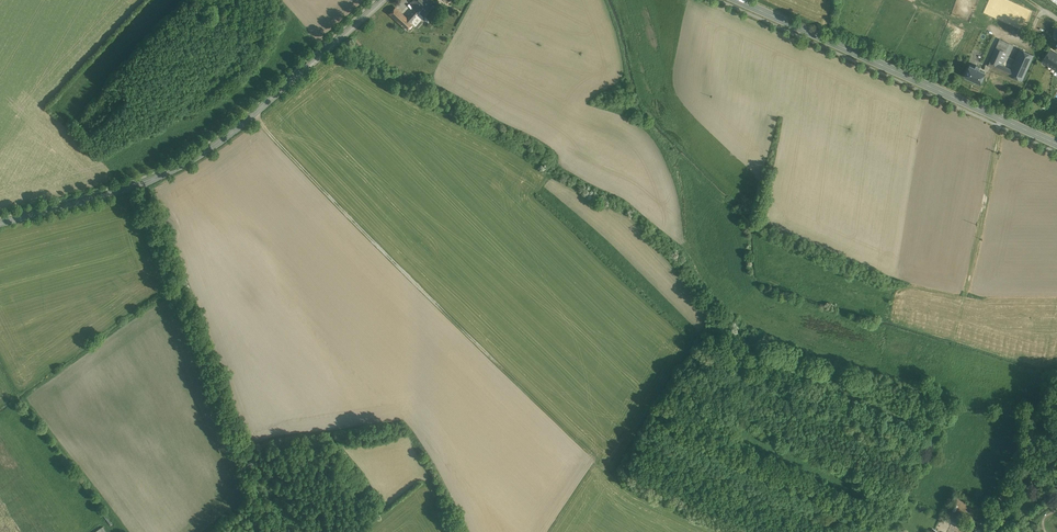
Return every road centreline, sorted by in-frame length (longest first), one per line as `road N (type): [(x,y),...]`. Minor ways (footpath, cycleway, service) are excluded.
road 1 (tertiary): [(385,0),(186,164),(0,225)]
road 2 (primary): [(736,0),(1056,144)]

